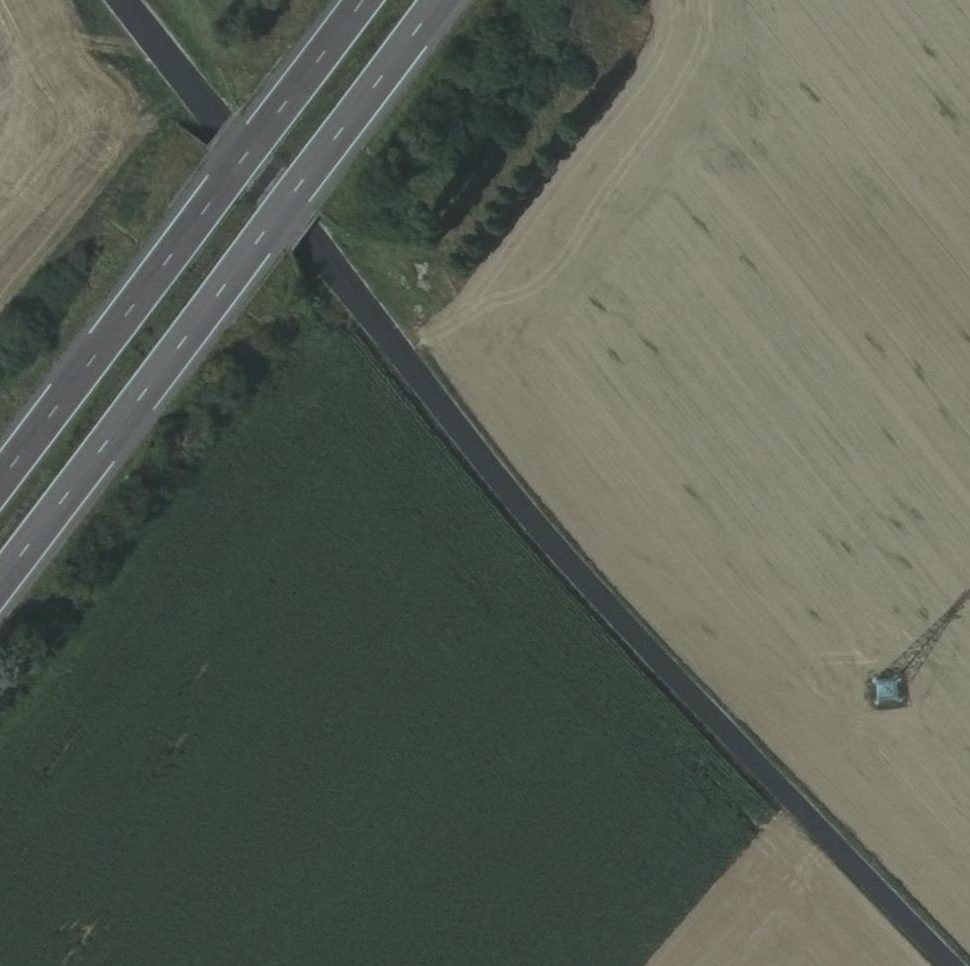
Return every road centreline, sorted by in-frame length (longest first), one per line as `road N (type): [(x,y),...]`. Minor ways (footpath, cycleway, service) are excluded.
road 1 (unclassified): [(117,0),(496,464),(957,965)]
road 2 (motorway): [(0,588),(441,0)]
road 3 (motorway): [(355,0),(0,471)]

